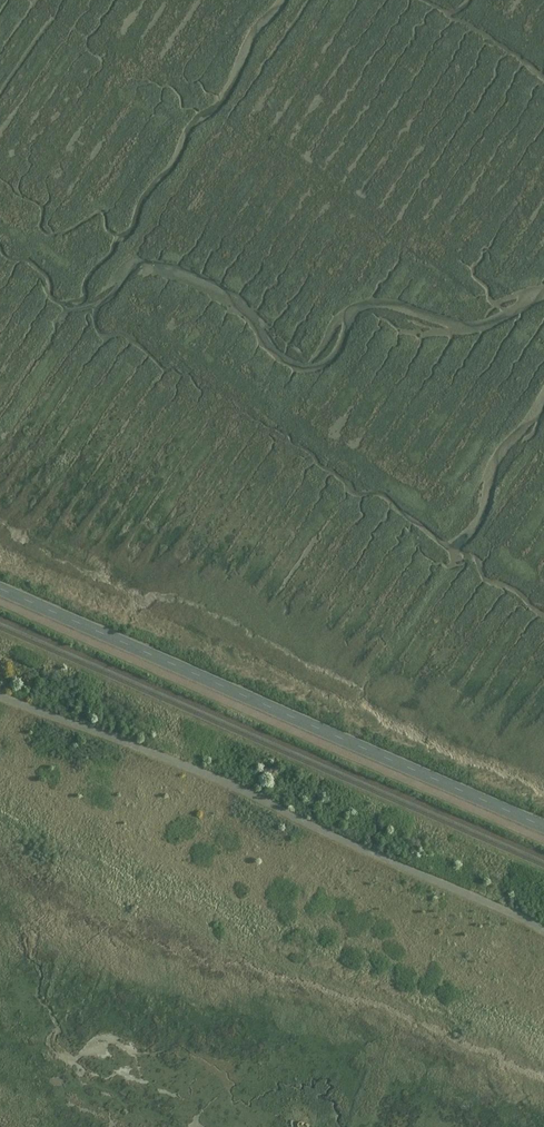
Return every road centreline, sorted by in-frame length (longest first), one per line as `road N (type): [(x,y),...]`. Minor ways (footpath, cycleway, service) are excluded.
road 1 (tertiary): [(543,826),(0,588)]

